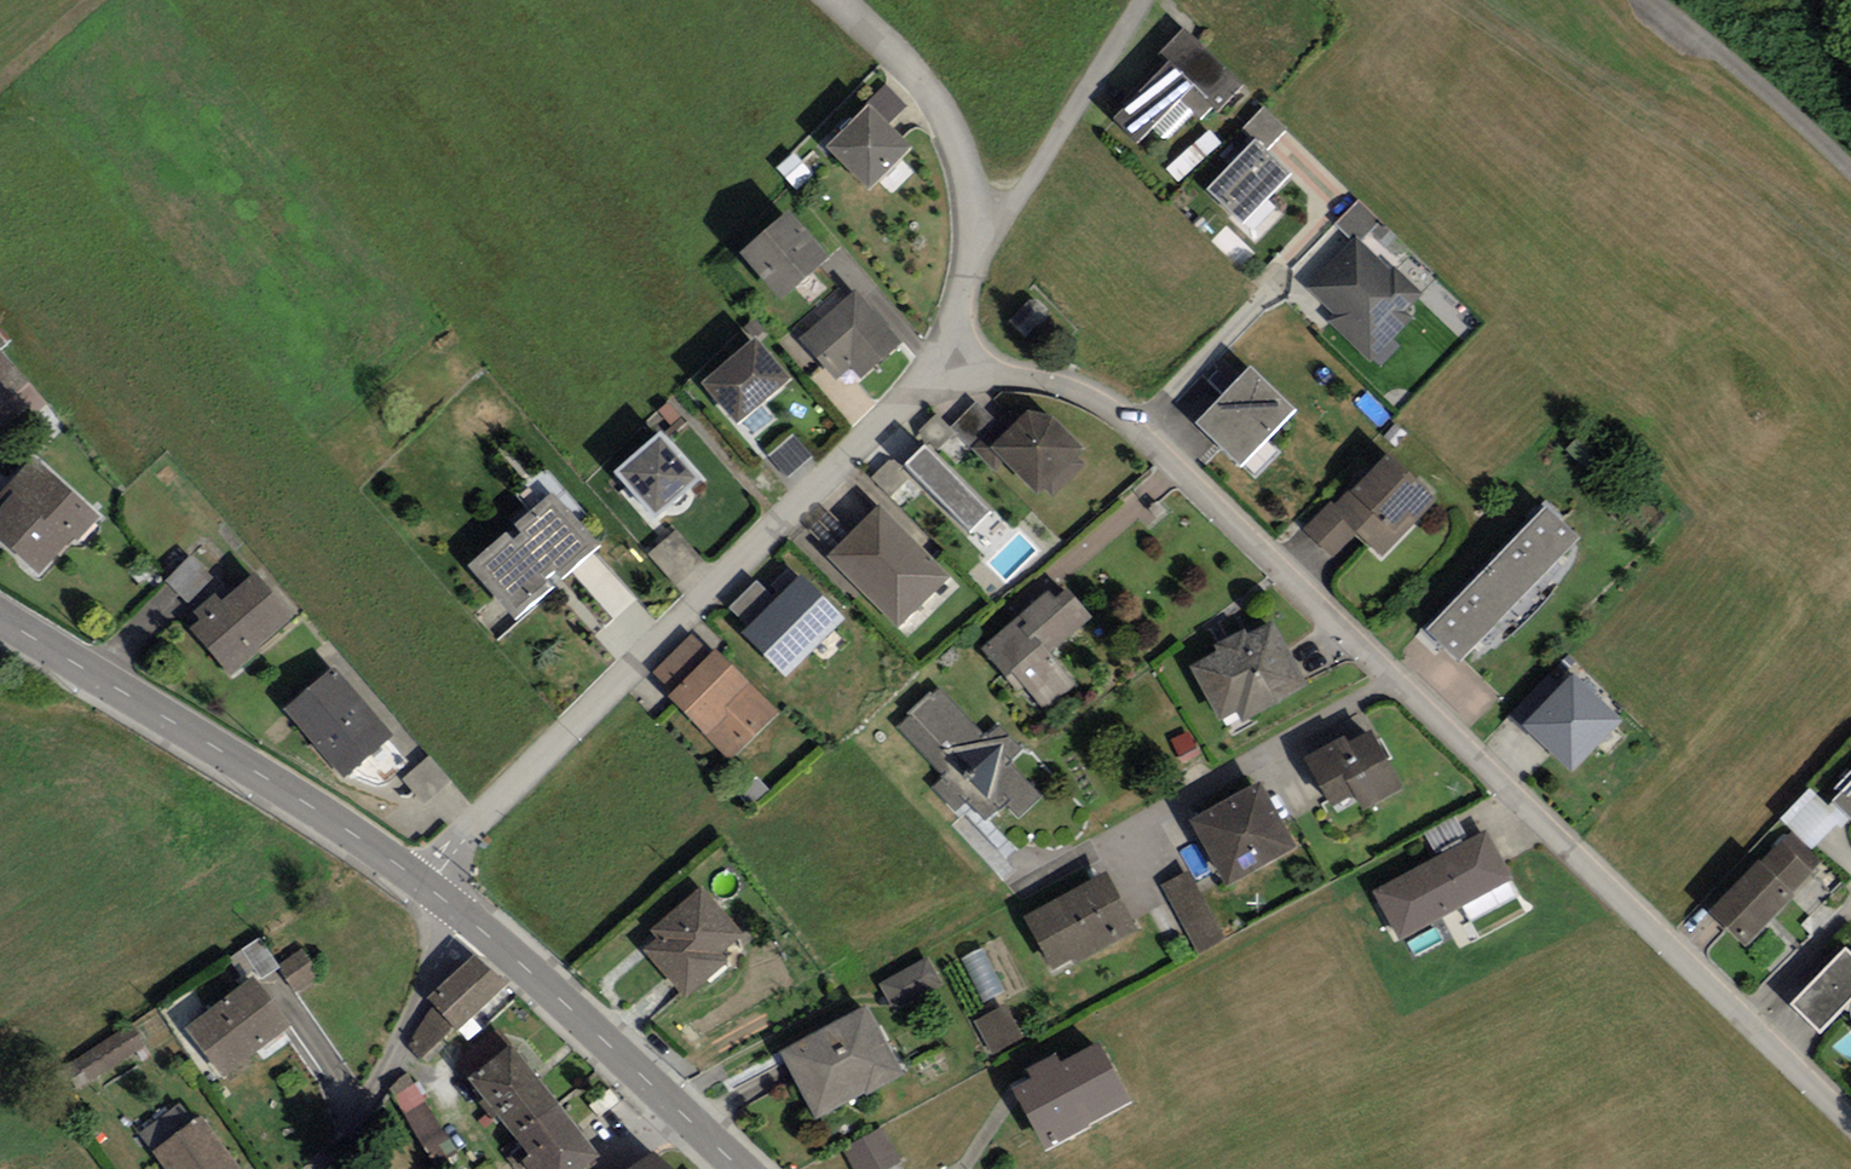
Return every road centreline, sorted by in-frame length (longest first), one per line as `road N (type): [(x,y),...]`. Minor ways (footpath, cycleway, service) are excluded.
road 1 (residential): [(940,372),(1076,395),(1129,424),(1850,1118)]
road 2 (residential): [(940,372),(419,881)]
road 3 (secondary): [(419,881),(0,614)]
road 4 (secondary): [(732,1168),(463,922)]
road 5 (unclassified): [(975,257),(1138,0)]
road 6 (residential): [(322,1168),(365,1112),(463,922)]
road 7 (unclassified): [(1850,162),(1715,34),(1668,0)]
road 8 (residential): [(903,60),(956,138),(972,199),(975,257)]
road 9 (residential): [(975,257),(940,372)]

